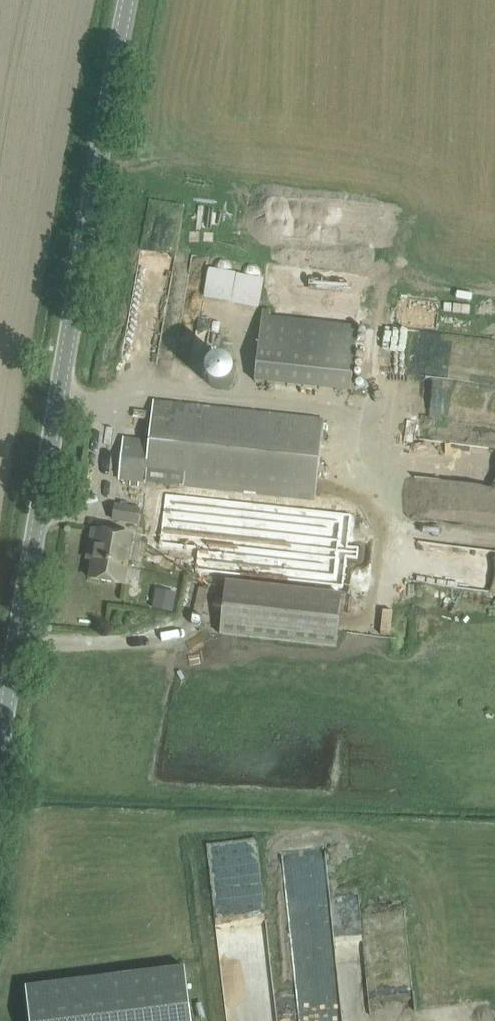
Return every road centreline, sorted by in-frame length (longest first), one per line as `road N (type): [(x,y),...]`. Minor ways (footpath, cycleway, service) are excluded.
road 1 (unclassified): [(0,759),(131,0)]

